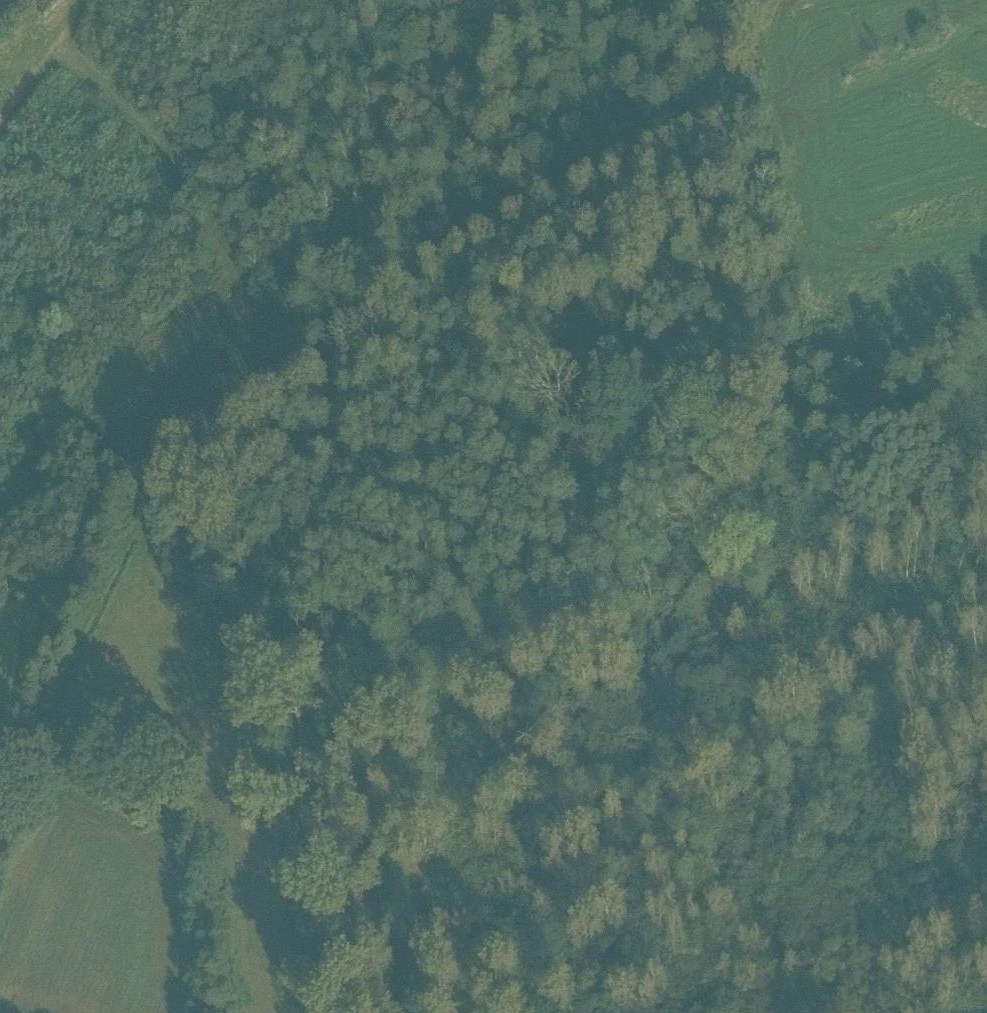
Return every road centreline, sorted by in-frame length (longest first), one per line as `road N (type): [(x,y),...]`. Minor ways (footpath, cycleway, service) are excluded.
road 1 (track): [(285,385),(436,251),(593,168),(770,90)]
road 2 (track): [(0,800),(139,514)]
road 3 (track): [(139,514),(200,436),(285,385)]

